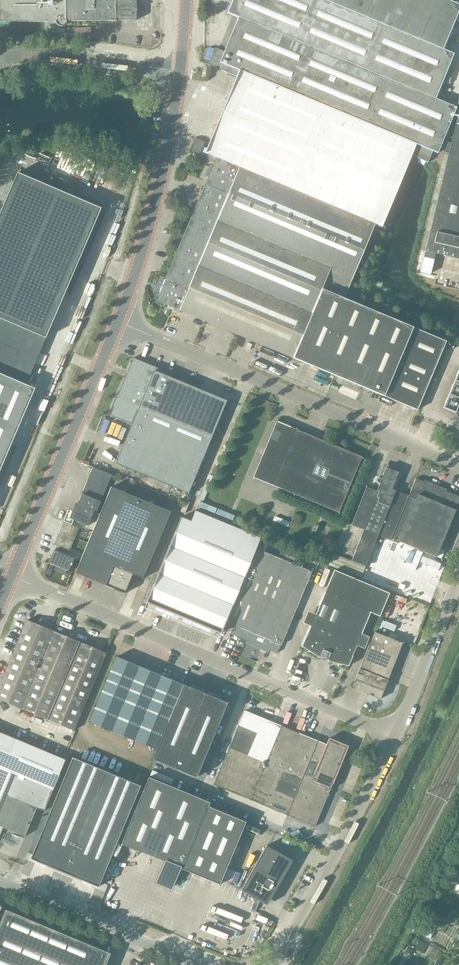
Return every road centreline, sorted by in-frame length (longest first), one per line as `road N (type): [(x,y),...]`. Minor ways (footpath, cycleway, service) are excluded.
road 1 (unclassified): [(393,734),(12,576)]
road 2 (unclassified): [(458,465),(118,322)]
road 3 (tertiary): [(12,576),(118,322)]
road 4 (unclassified): [(270,964),(393,734)]
road 5 (tertiary): [(118,322),(158,193),(181,72)]
road 6 (unclassified): [(197,964),(0,884)]
road 7 (unclassified): [(181,72),(45,53),(0,58)]
road 8 (unclassified): [(393,734),(458,577)]

